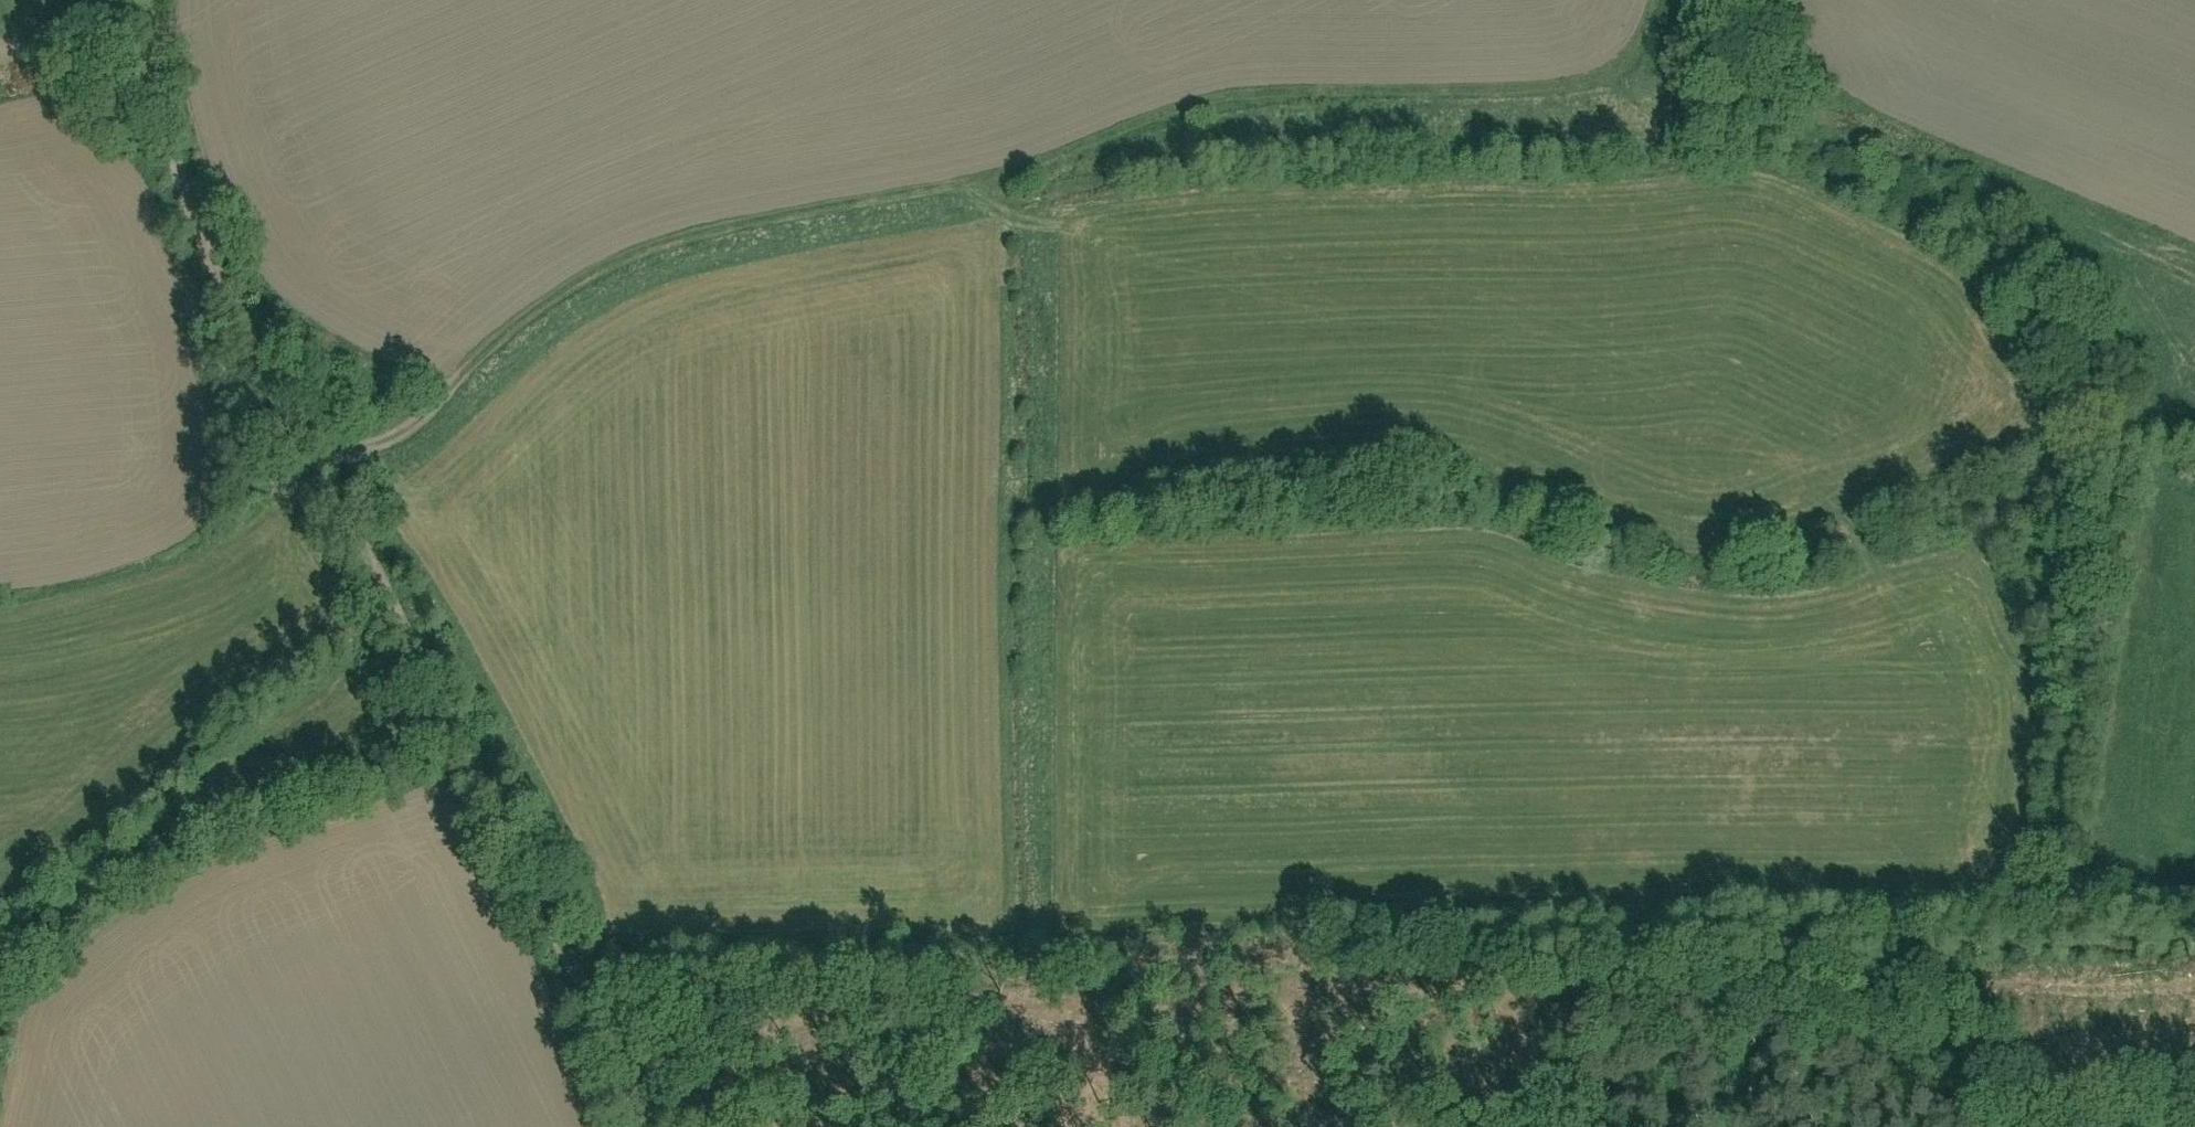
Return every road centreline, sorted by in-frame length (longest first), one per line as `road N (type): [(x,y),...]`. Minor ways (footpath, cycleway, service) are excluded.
road 1 (track): [(652,1126),(240,302),(167,113),(165,0)]

